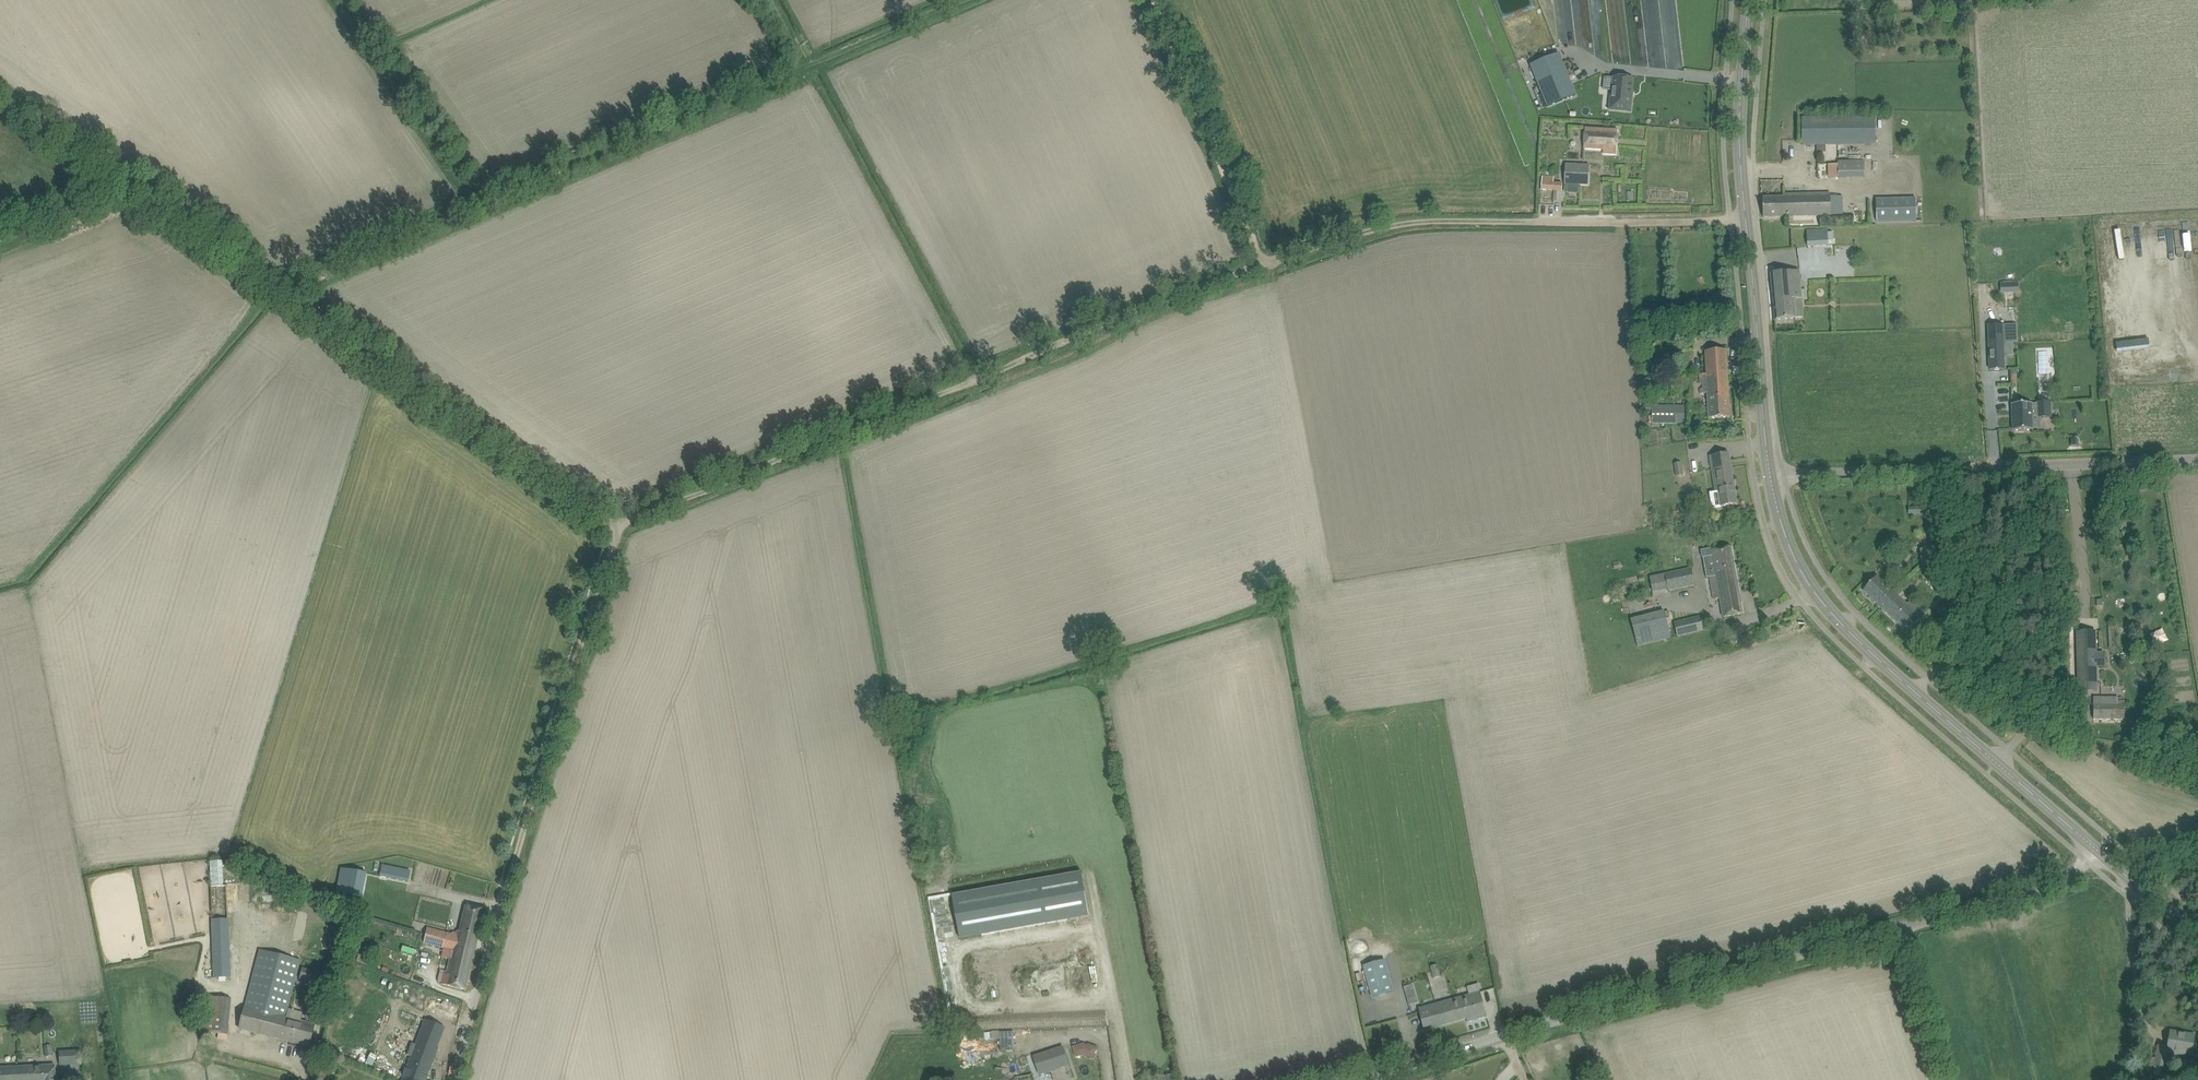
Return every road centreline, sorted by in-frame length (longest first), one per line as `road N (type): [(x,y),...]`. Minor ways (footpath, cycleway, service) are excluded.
road 1 (track): [(1269,261),(602,528),(595,510),(283,290)]
road 2 (unclassified): [(1358,1079),(2049,886),(2098,848)]
road 3 (track): [(480,206),(968,0)]
road 4 (secondary): [(1769,477),(1738,132),(1745,0)]
road 5 (track): [(1730,224),(1396,225),(1269,261)]
road 6 (unclassified): [(1769,477),(2197,462)]
road 7 (secondary): [(2000,765),(1823,605),(1793,555),(1769,477)]
road 8 (track): [(1269,261),(1153,0)]
road 9 (track): [(283,290),(480,206)]
road 10 (unclassified): [(454,1079),(502,884)]
road 11 (track): [(283,290),(281,280),(152,190),(124,181)]
road 12 (track): [(1952,1079),(1906,927)]
road 13 (track): [(0,237),(118,190),(124,181)]
road 14 (secondary): [(2197,931),(2098,848)]
road 15 (secondary): [(2098,848),(2000,765)]

